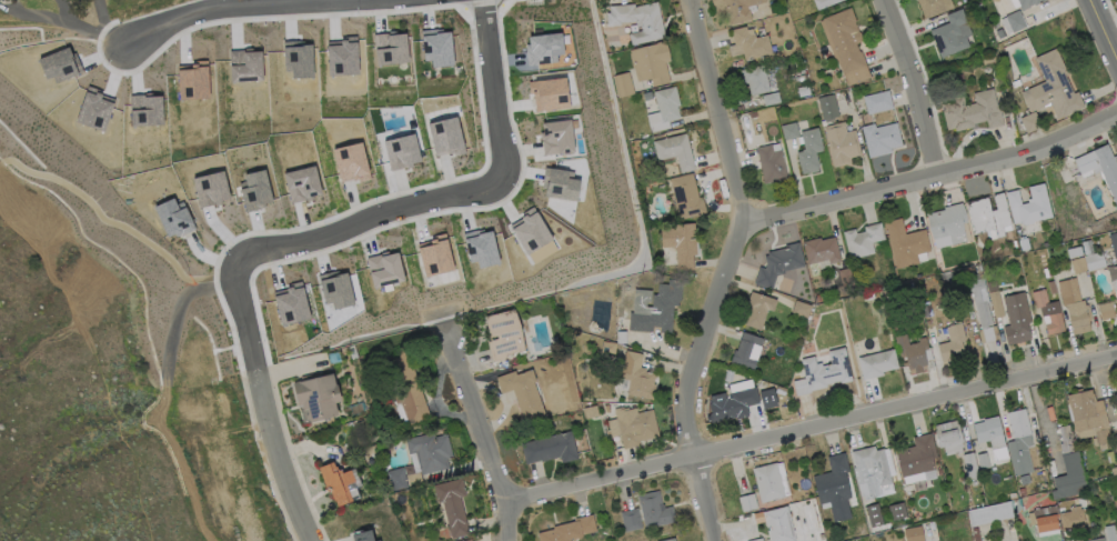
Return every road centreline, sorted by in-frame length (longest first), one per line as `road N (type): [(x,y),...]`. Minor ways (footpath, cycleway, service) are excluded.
road 1 (residential): [(1116,351),(506,507)]
road 2 (residential): [(716,540),(692,410),(697,364),(748,220),(694,0)]
road 3 (residential): [(1116,117),(938,176),(748,220)]
road 4 (residential): [(495,179),(249,248),(239,280),(258,371)]
road 5 (tertiary): [(386,0),(238,9),(163,24),(120,46)]
road 6 (residential): [(512,540),(446,329)]
road 7 (residential): [(938,176),(917,83),(883,0)]
road 8 (residential): [(487,0),(506,157),(495,179)]
road 9 (residential): [(314,540),(273,447),(258,371)]

